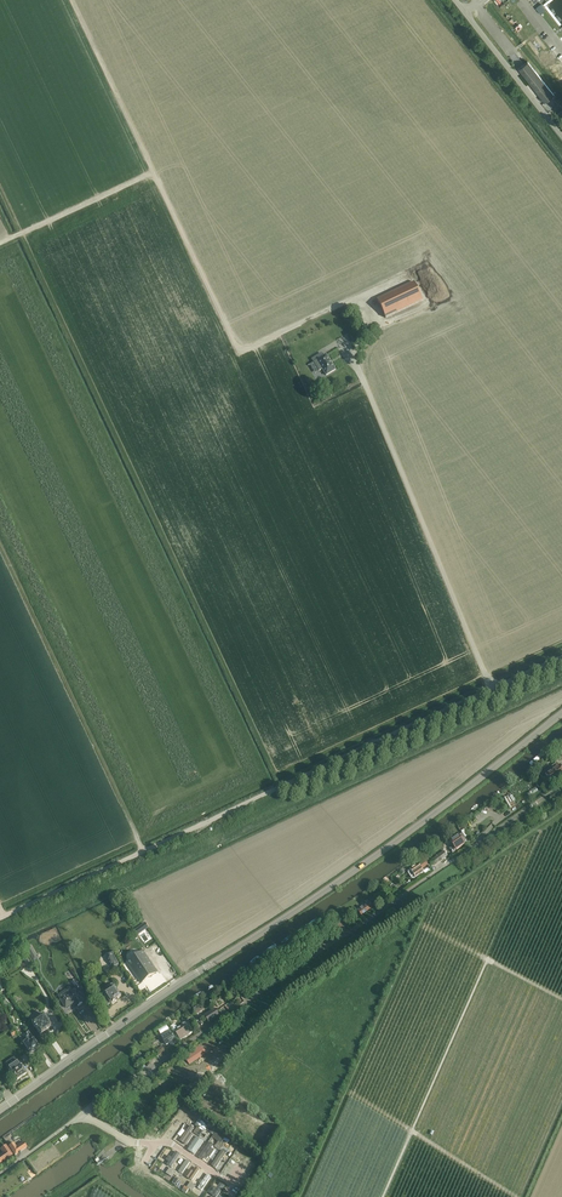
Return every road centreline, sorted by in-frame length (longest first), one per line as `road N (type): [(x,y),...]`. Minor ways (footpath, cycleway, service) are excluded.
road 1 (residential): [(561,787),(84,1114)]
road 2 (track): [(407,274),(240,348),(72,0)]
road 3 (track): [(493,686),(0,917)]
road 4 (unclassified): [(351,356),(488,681),(493,686),(561,654)]
road 5 (tertiary): [(208,966),(426,819),(561,713)]
road 6 (track): [(141,852),(0,544)]
road 7 (track): [(383,1196),(487,959)]
road 8 (tertiary): [(208,966),(0,1111)]
road 9 (unclassified): [(561,136),(455,0)]
road 10 (track): [(0,244),(153,172)]
road 11 (residential): [(232,1186),(172,1143),(125,1139),(84,1114)]
road 12 (track): [(411,1132),(518,1196)]

